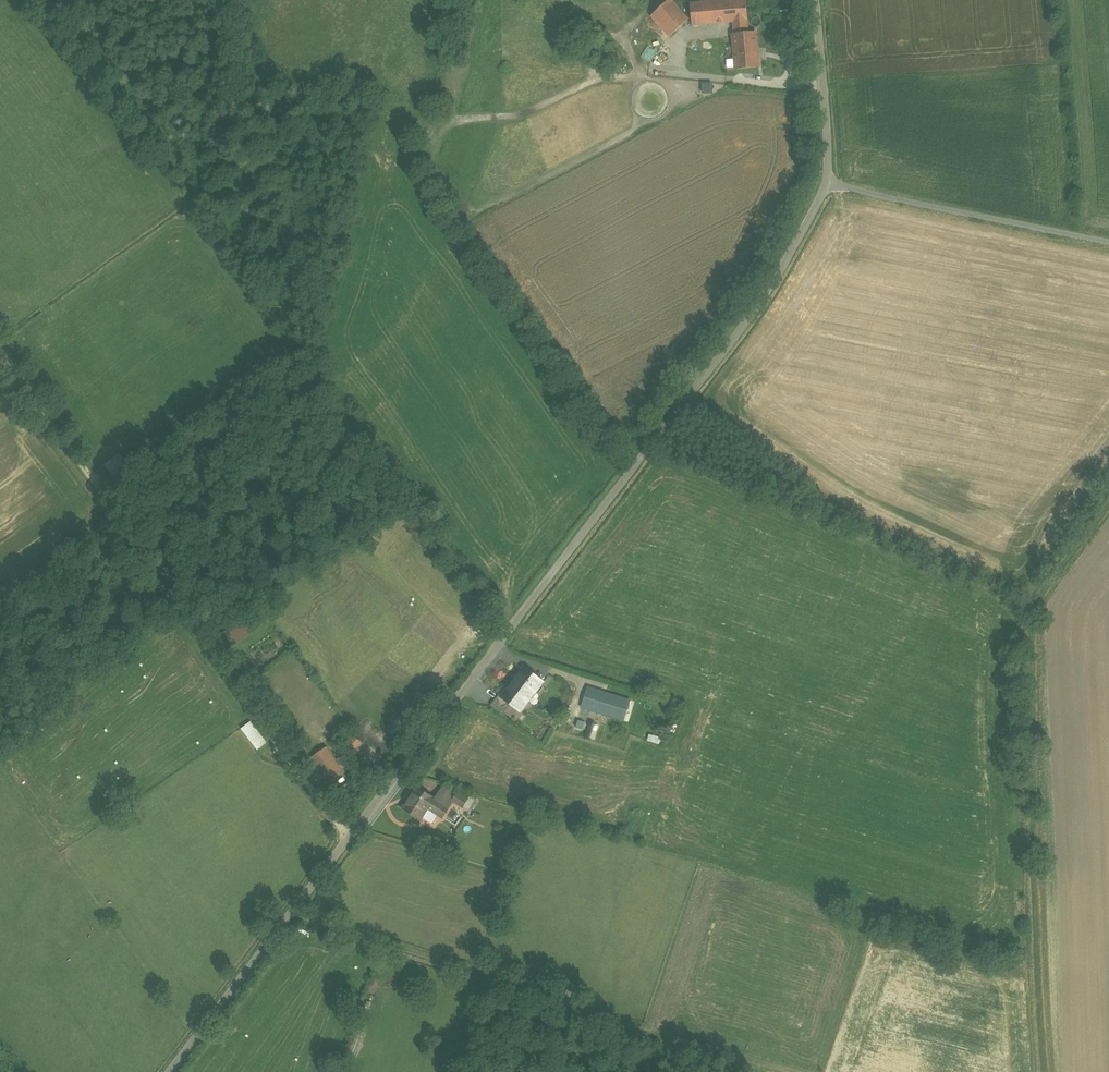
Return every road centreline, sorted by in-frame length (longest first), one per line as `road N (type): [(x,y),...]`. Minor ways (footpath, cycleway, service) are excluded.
road 1 (unclassified): [(826,182),(802,242),(171,1071)]
road 2 (track): [(349,841),(0,347)]
road 3 (track): [(1108,502),(1035,602),(1029,628),(1045,1071)]
road 4 (unclassified): [(826,182),(1108,242)]
road 5 (unclassified): [(818,0),(826,182)]

